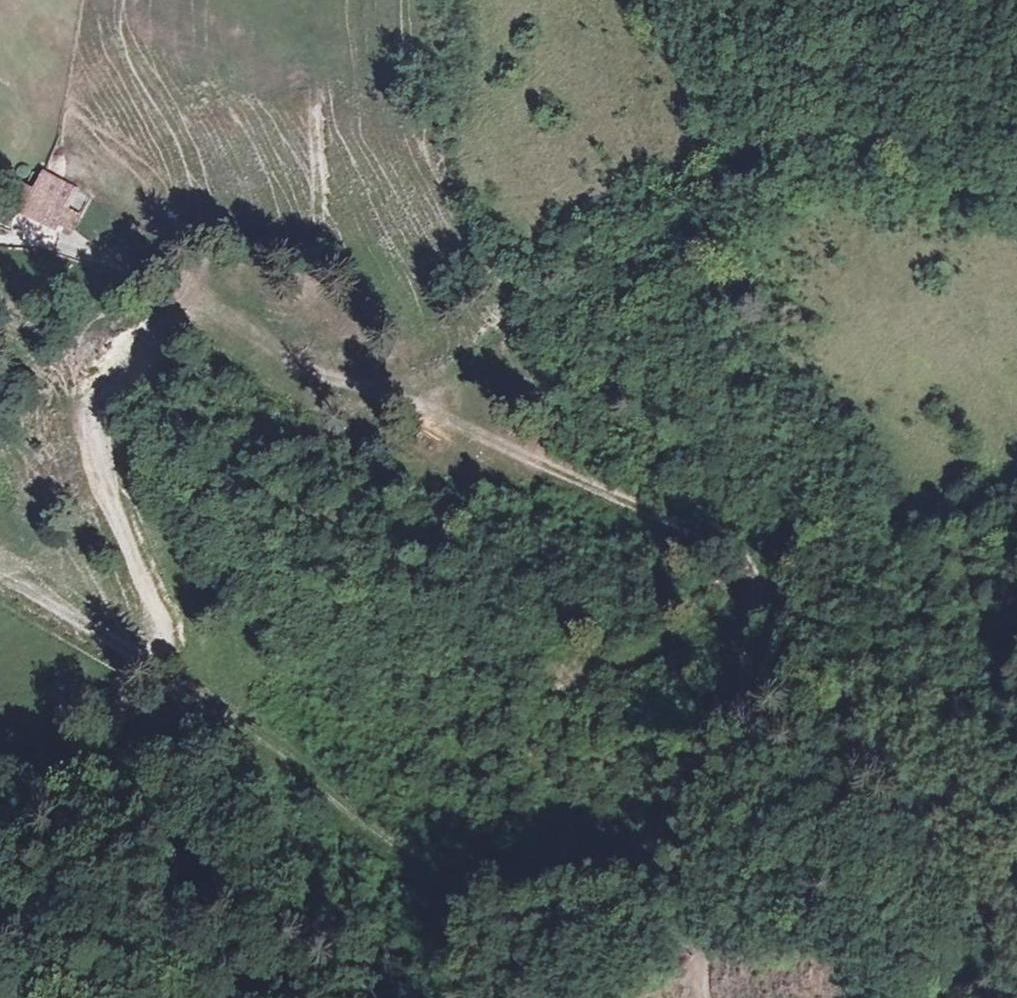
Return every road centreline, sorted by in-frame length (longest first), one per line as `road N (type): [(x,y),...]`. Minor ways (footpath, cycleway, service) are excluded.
road 1 (track): [(156,280),(178,319),(93,414),(108,497),(164,639)]

